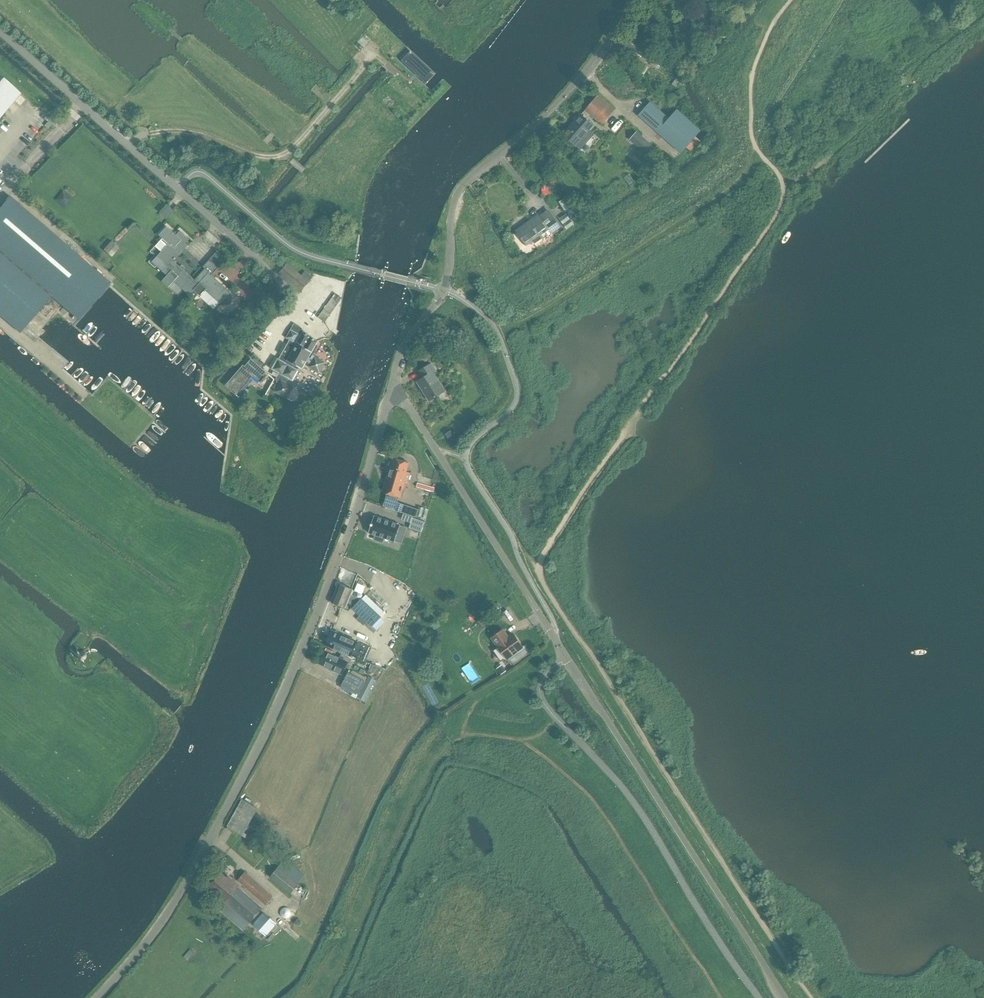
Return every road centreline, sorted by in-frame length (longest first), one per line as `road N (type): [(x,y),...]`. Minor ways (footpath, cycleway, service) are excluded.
road 1 (unclassified): [(785,997),(391,386)]
road 2 (residential): [(96,997),(166,916),(266,731),(339,557),(391,386)]
road 3 (residential): [(391,386),(400,352),(443,290),(462,185),(585,73),(631,0)]
road 4 (residential): [(300,299),(0,32)]
road 5 (track): [(129,147),(150,133),(186,131),(279,157),(373,54)]
road 6 (track): [(86,635),(91,626),(82,618),(0,557)]

